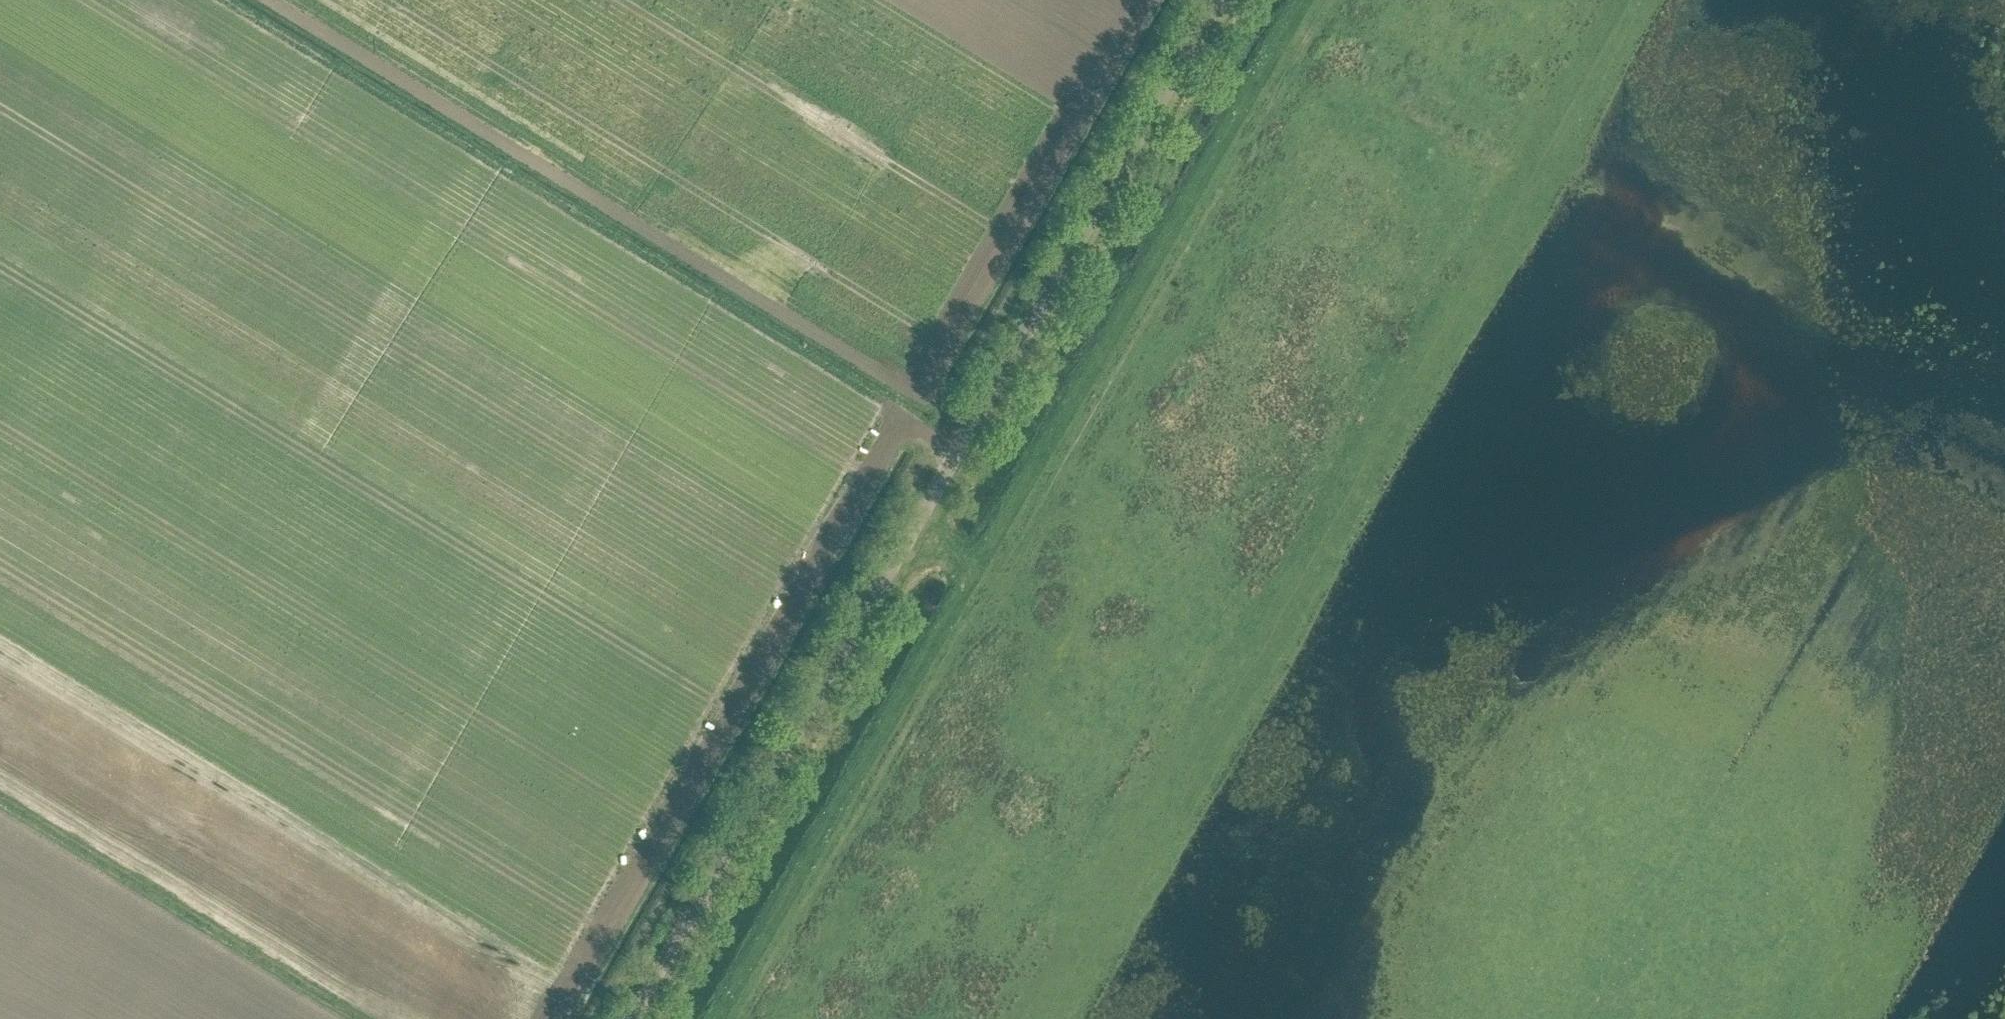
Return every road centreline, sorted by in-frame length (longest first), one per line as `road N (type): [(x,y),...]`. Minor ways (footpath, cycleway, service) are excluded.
road 1 (tertiary): [(629,1018),(1218,0)]

